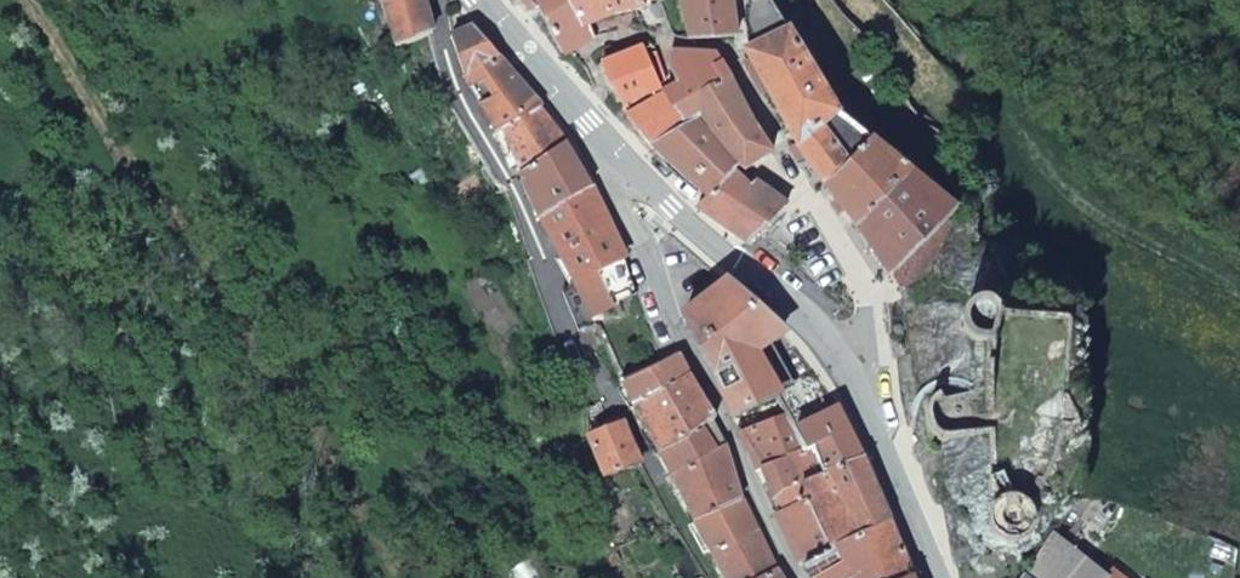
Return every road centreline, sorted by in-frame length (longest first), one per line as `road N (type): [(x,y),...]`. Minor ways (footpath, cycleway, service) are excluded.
road 1 (residential): [(599,130),(619,205),(801,577)]
road 2 (track): [(1239,311),(1186,287),(1068,210),(908,0)]
road 3 (residential): [(854,375),(867,293),(728,54),(678,44)]
road 4 (residential): [(436,0),(449,77),(511,184),(547,300),(587,360)]
road 5 (secondary): [(599,130),(673,207),(802,306),(854,375)]
road 6 (track): [(587,360),(626,417),(707,577)]
road 7 (secondary): [(854,375),(938,577)]
road 8 (residential): [(548,79),(625,37),(678,44)]

